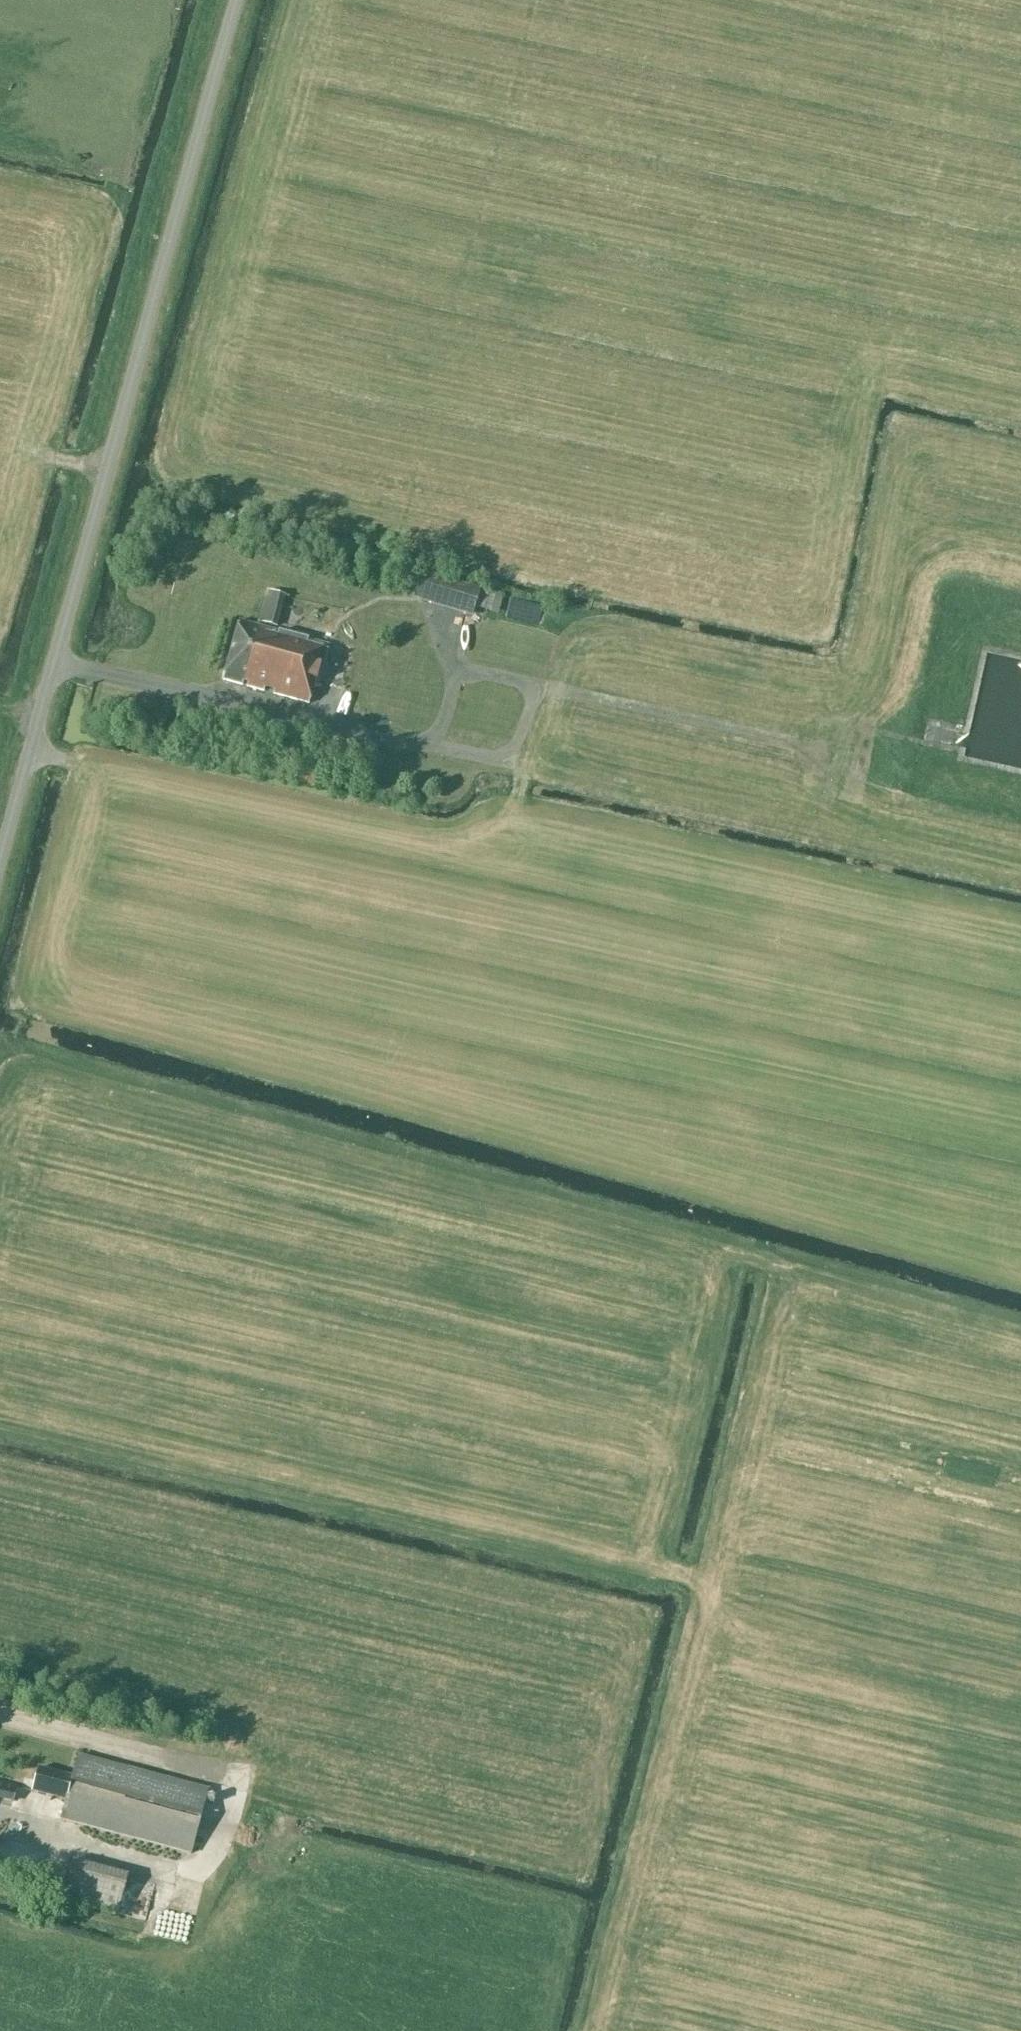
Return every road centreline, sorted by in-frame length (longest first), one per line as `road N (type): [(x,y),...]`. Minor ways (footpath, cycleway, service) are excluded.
road 1 (unclassified): [(0,858),(234,0)]

